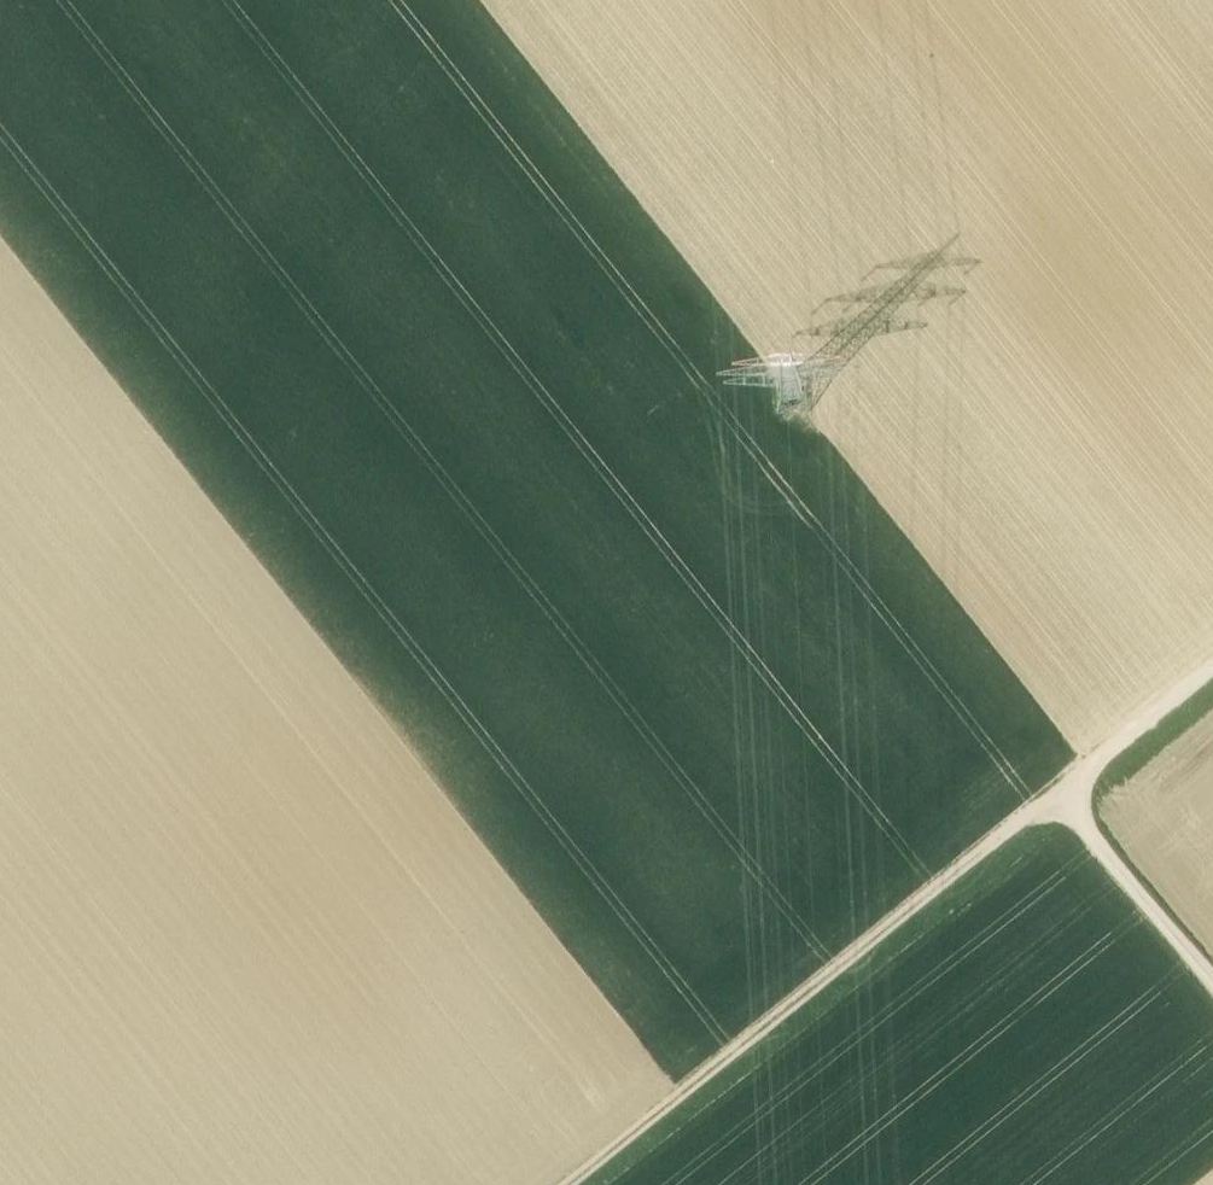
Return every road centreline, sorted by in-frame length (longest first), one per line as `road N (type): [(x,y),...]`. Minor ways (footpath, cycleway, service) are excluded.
road 1 (track): [(1212,662),(565,1184)]
road 2 (track): [(1055,789),(1212,982)]

